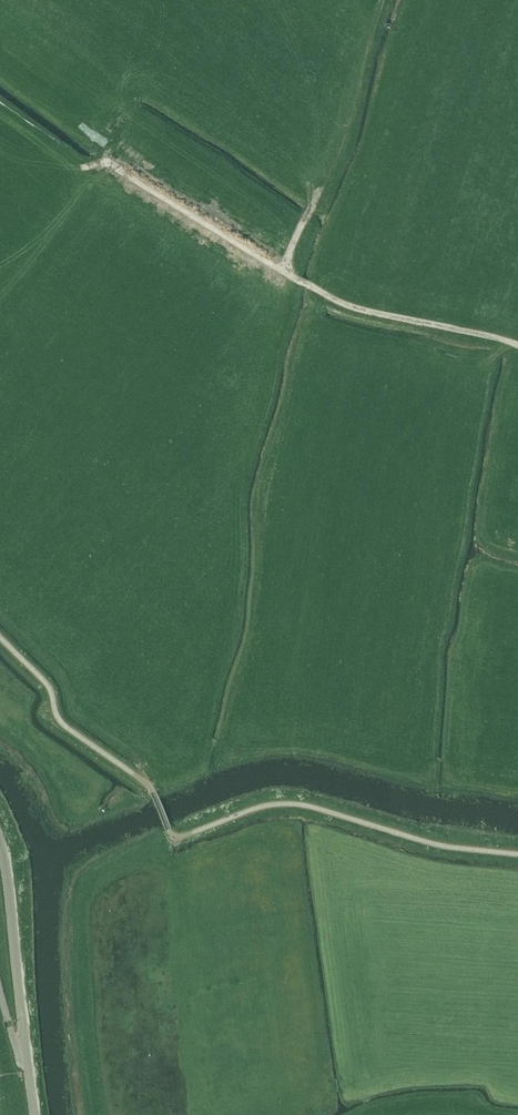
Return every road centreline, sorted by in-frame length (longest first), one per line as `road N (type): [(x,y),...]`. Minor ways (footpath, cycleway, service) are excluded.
road 1 (track): [(517,345),(334,299),(108,165),(82,168)]
road 2 (tertiary): [(34,1114),(0,845)]

